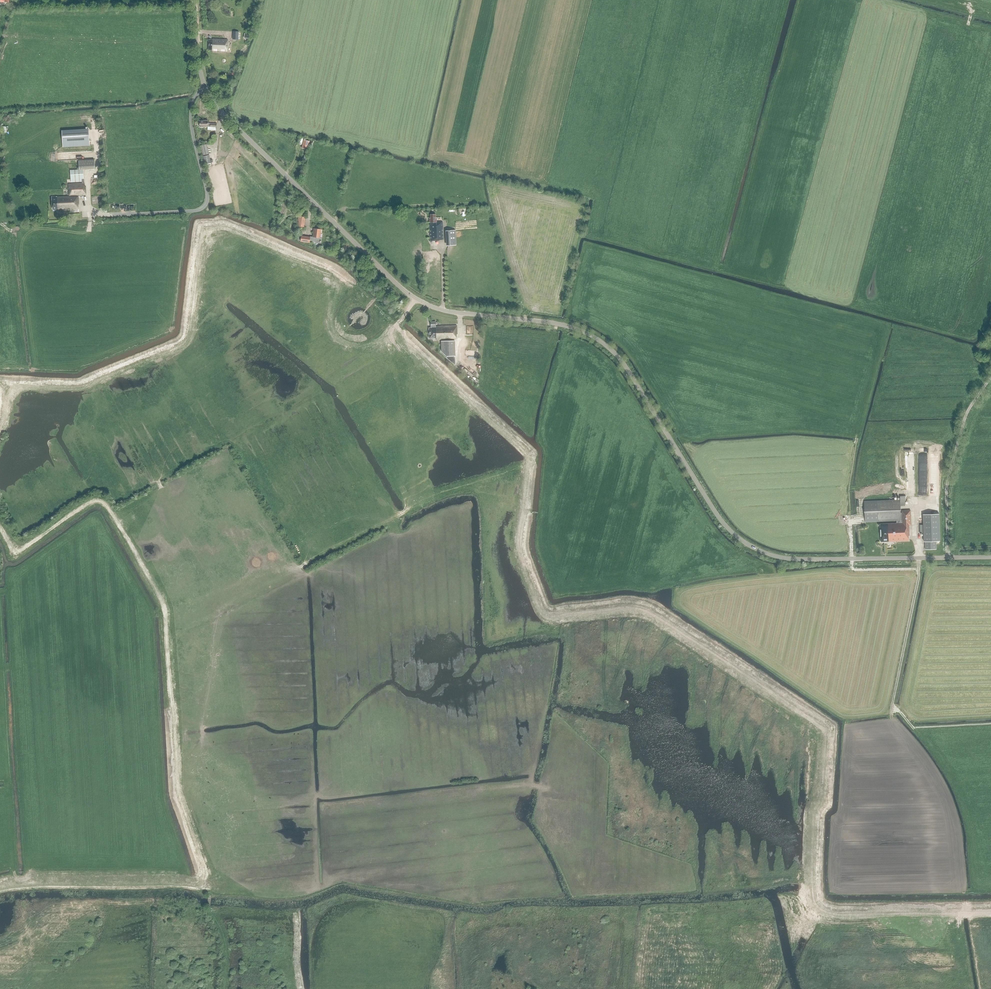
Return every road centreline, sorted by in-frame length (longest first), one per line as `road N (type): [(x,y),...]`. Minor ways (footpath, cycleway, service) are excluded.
road 1 (unclassified): [(990,557),(786,559),(743,542),(605,344),(564,325),(455,313),(416,299),(233,125),(204,86),(195,0)]

